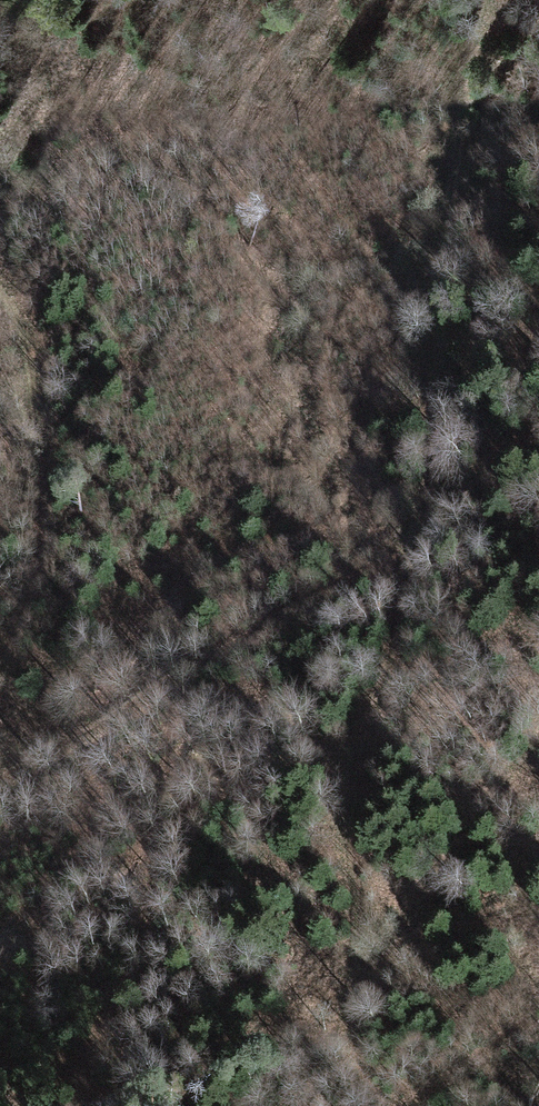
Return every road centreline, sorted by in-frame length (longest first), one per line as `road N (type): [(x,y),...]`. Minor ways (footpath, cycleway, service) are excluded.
road 1 (track): [(420,526),(0,779)]
road 2 (track): [(0,662),(35,582),(44,520),(32,364),(0,291)]
road 3 (track): [(399,1105),(538,1014)]
road 4 (track): [(538,435),(420,526)]

